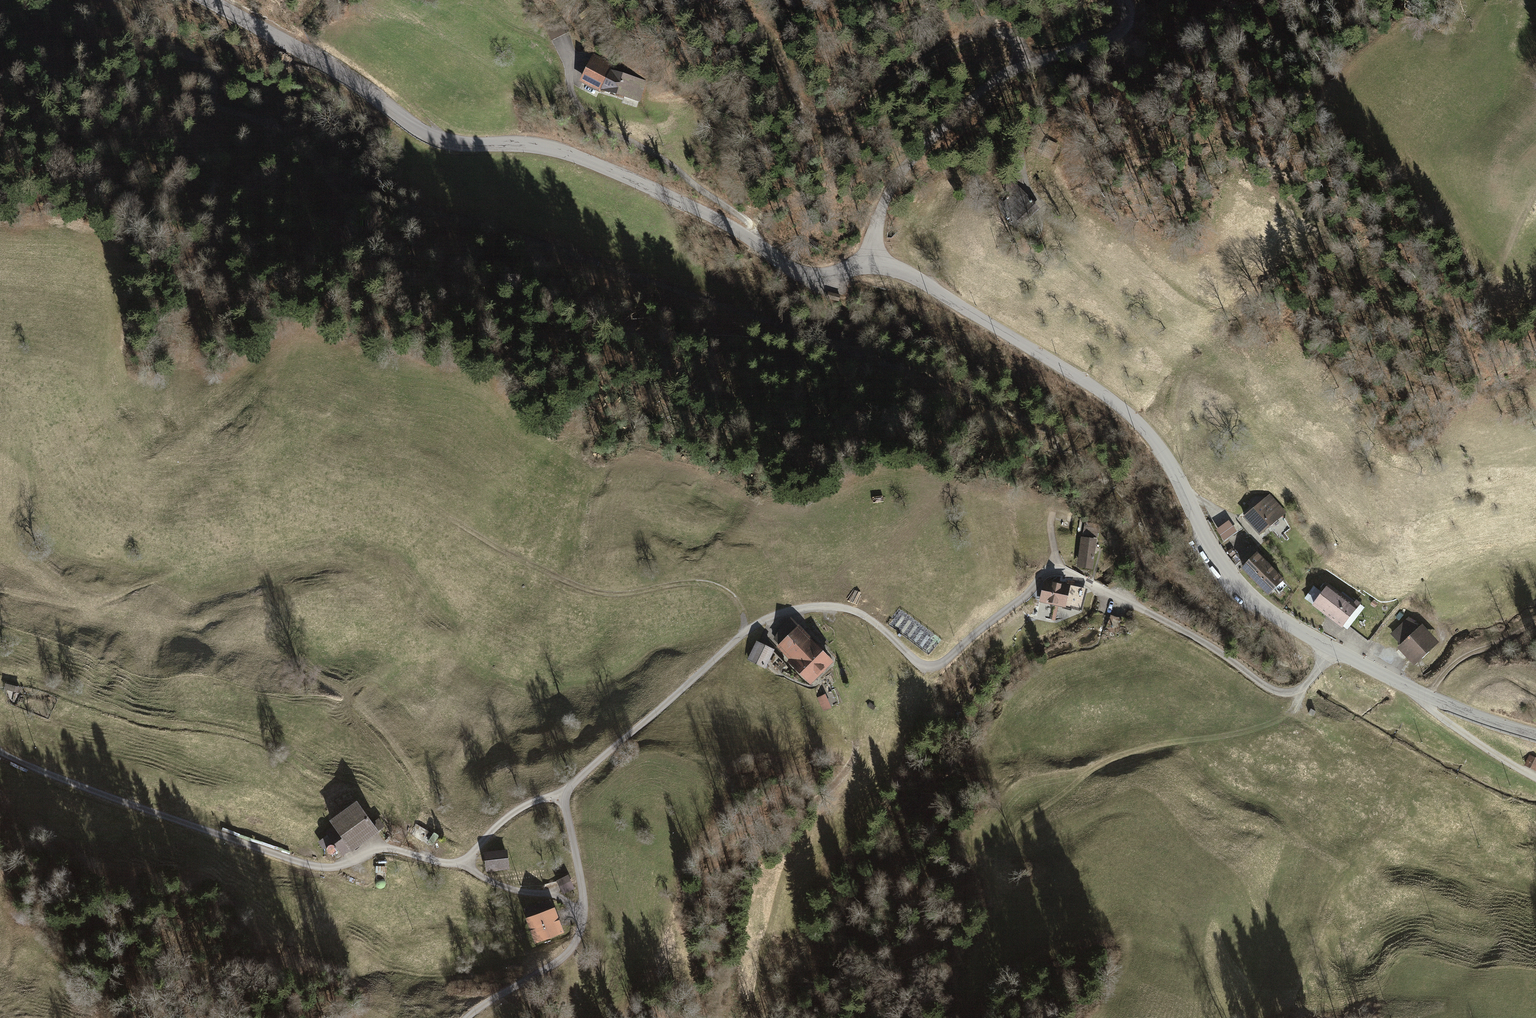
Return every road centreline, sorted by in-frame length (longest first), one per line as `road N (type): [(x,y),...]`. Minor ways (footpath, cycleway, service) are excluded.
road 1 (unclassified): [(467,1017),(565,956),(578,936),(583,893),(565,807),(572,781),(772,617),(835,609),(859,615),(928,669),(1058,570),(1205,643),(1283,693),(1310,680),(1329,647)]
road 2 (tertiary): [(208,0),(340,71),(432,137),(564,152),(721,221),(811,276),(869,265)]
road 3 (tertiary): [(869,265),(919,279),(1136,420),(1164,453),(1226,569),(1265,607),(1329,647)]
road 4 (track): [(565,794),(510,814),(463,864),(387,850),(335,867),(292,862),(0,751)]
road 5 (track): [(1298,692),(1287,714),(1264,728),(1146,748),(1095,767),(1013,836),(1019,852),(1030,853),(1119,807),(1136,811)]
road 6 (track): [(700,0),(765,33),(794,102),(816,123),(840,123),(905,71),(990,31),(1019,47),(1009,75)]
road 7 (track): [(745,633),(743,612),(716,586),(587,591),(452,520)]
road 8 (unclassified): [(1041,61),(994,83),(890,187),(869,265)]
road 9 (track): [(268,490),(332,481),(391,488),(452,520)]
road 10 (track): [(0,592),(93,604),(181,571)]
road 11 (residential): [(1427,697),(1433,713),(1535,779)]
road 12 (track): [(1535,627),(1455,661),(1427,697)]
road 13 (track): [(463,864),(501,887),(554,895),(582,913)]
road 14 (unclassified): [(1123,0),(1129,14),(1120,34),(1041,61)]

